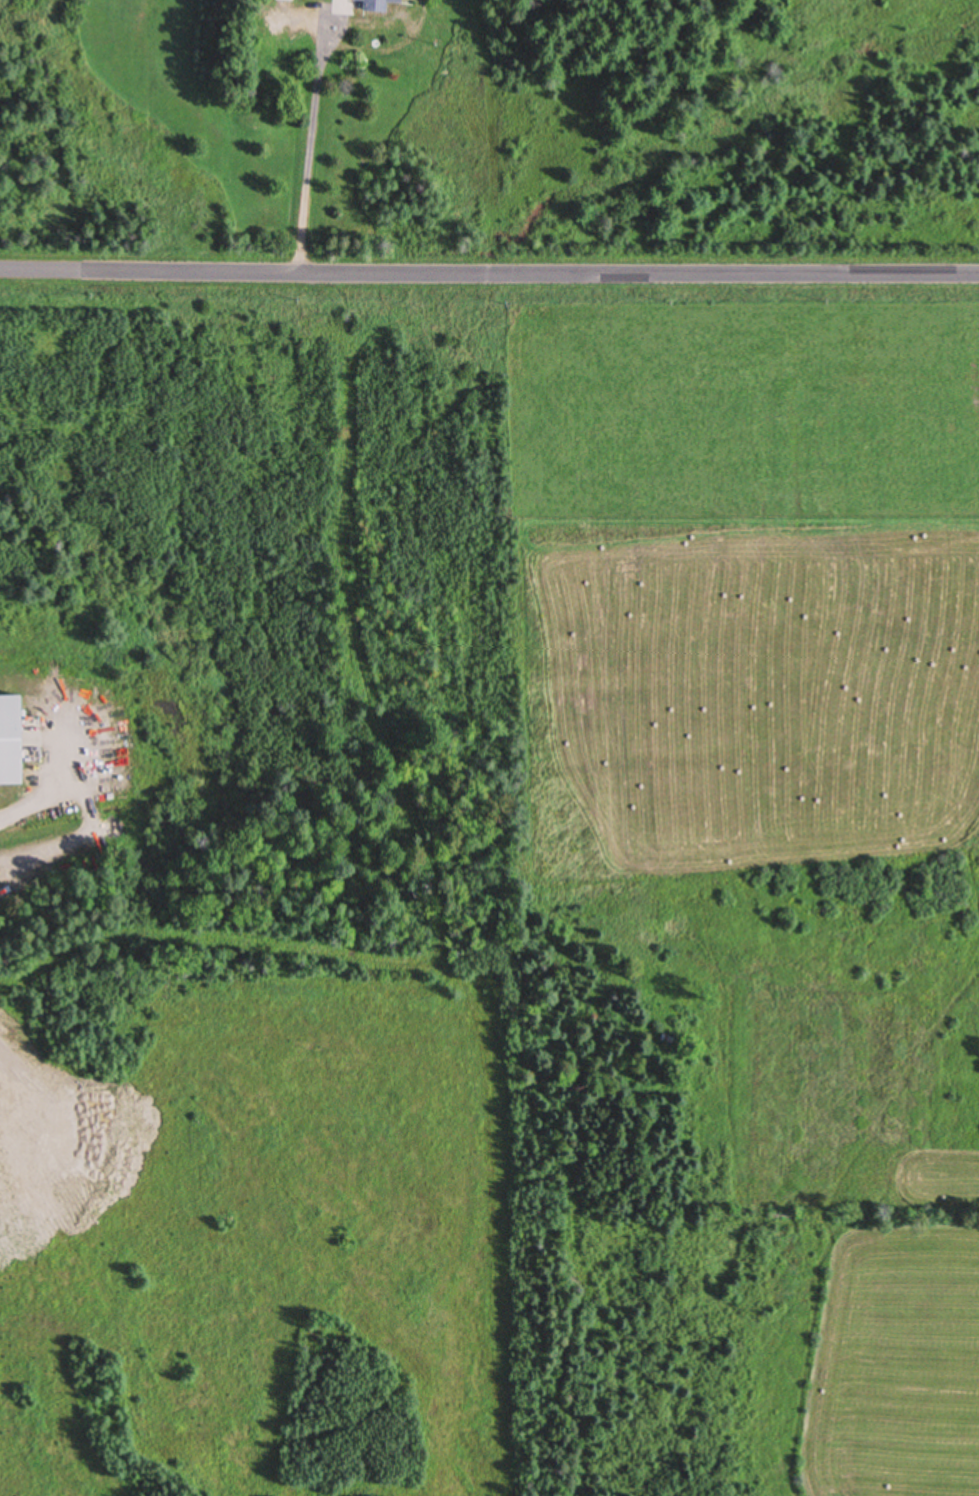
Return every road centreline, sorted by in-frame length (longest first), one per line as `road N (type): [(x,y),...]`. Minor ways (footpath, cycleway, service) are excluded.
road 1 (residential): [(0,265),(978,273)]

